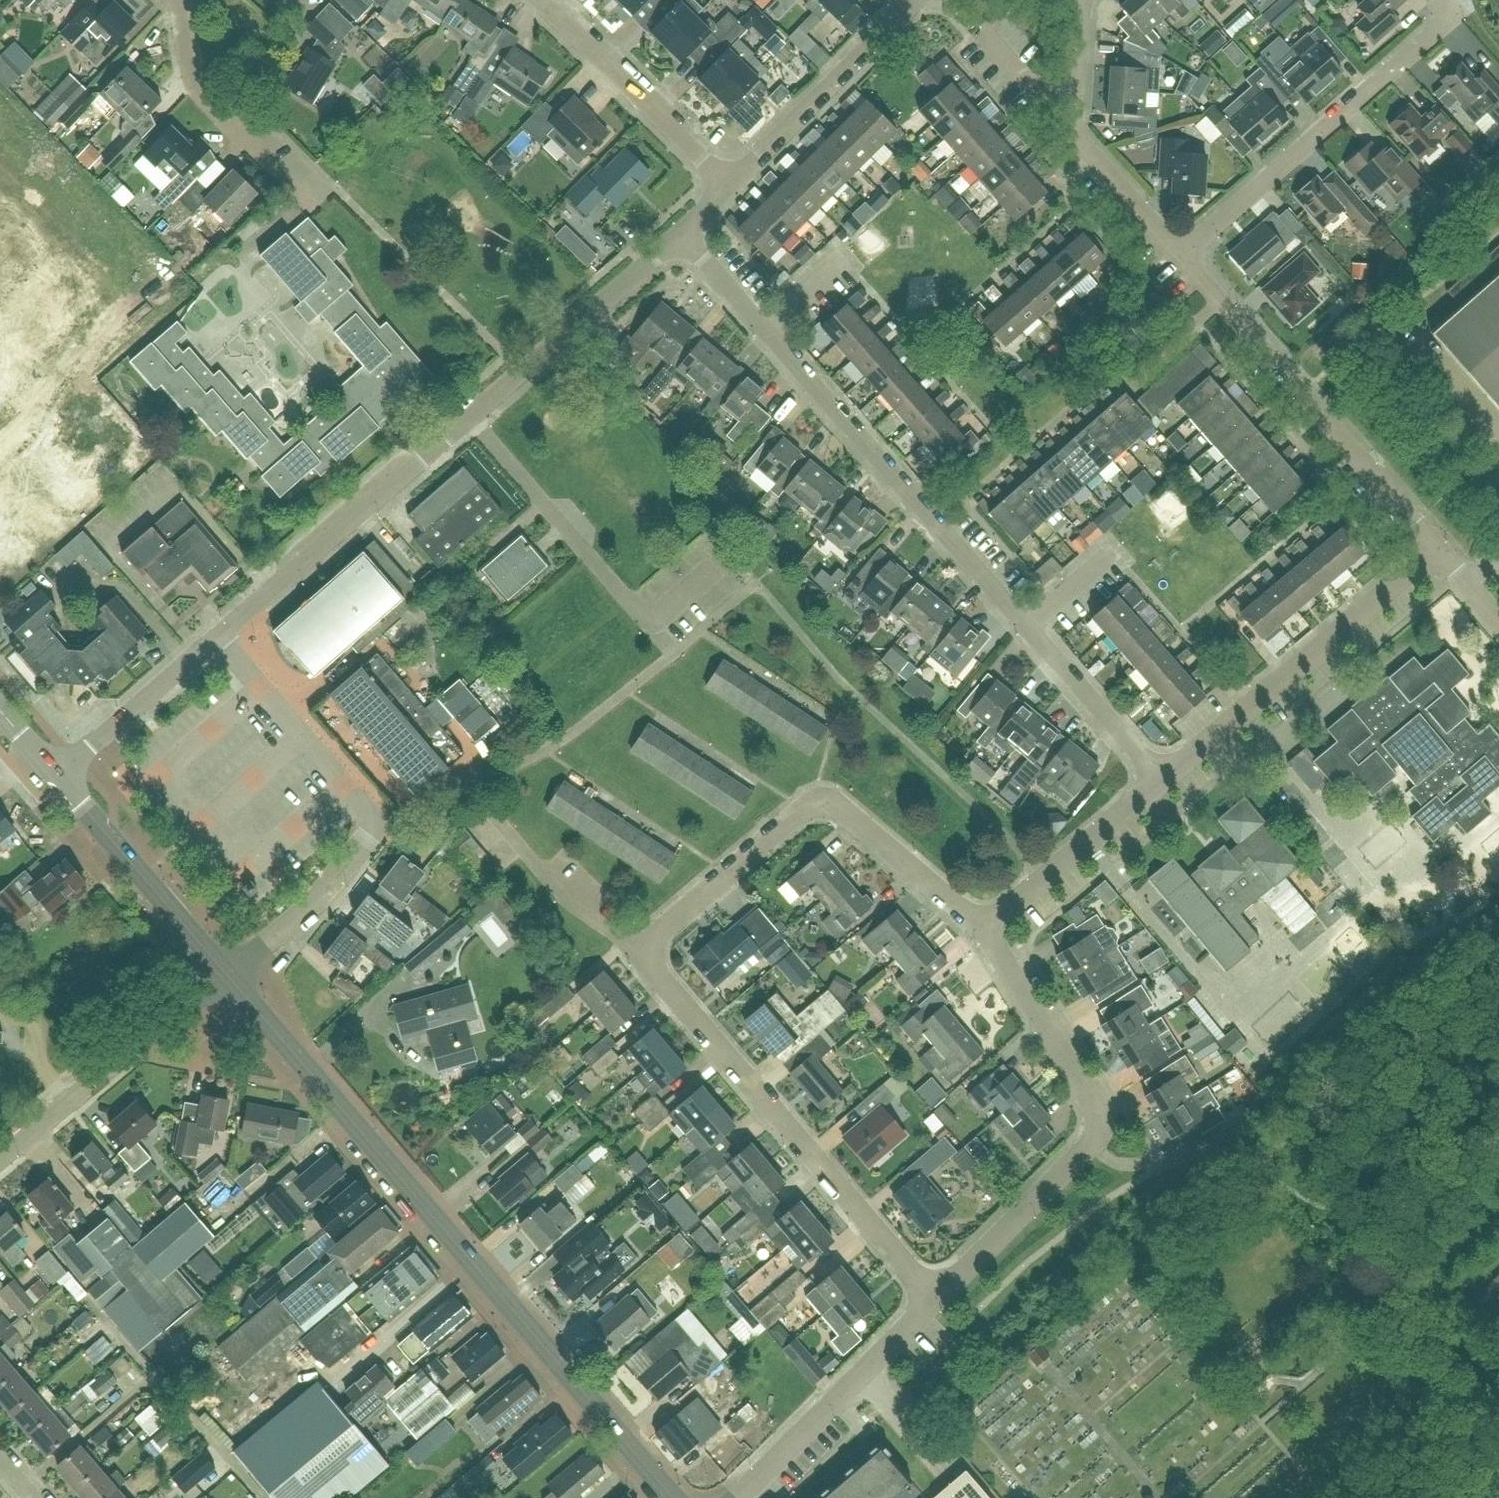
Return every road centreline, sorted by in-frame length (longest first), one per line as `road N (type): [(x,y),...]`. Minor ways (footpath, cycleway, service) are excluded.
road 1 (residential): [(936,1299),(640,948),(819,802),(832,802),(982,926)]
road 2 (residential): [(1163,782),(686,239)]
road 3 (tertiary): [(672,1497),(230,977)]
road 4 (residential): [(936,1299),(1093,1143),(1100,1127),(1089,1095),(982,926)]
road 5 (residential): [(215,636),(378,830),(320,903),(230,977)]
road 6 (residential): [(1182,259),(1436,33),(1445,0)]
road 7 (residential): [(1163,782),(1439,551)]
road 8 (residential): [(215,636),(469,421)]
road 9 (residential): [(1439,551),(1223,306)]
road 10 (residential): [(265,1497),(166,1389),(141,1391),(28,1487)]
road 11 (residential): [(1182,259),(1084,146),(1077,126),(1083,0)]
road 12 (residential): [(230,977),(0,1158)]
road 13 (residential): [(469,421),(686,239)]
road 14 (residential): [(738,1497),(936,1299)]
road 15 (residential): [(731,188),(538,0)]
road 16 (residential): [(731,188),(915,0)]
road 17 (unclassified): [(644,617),(469,421)]
road 18 (tertiary): [(230,977),(61,778)]
road 19 (unclassified): [(507,774),(565,742),(678,655),(644,617)]
road 20 (residential): [(315,200),(197,92),(180,0)]
road 21 (residential): [(982,926),(1163,782)]
road 22 (residential): [(61,778),(215,636)]

